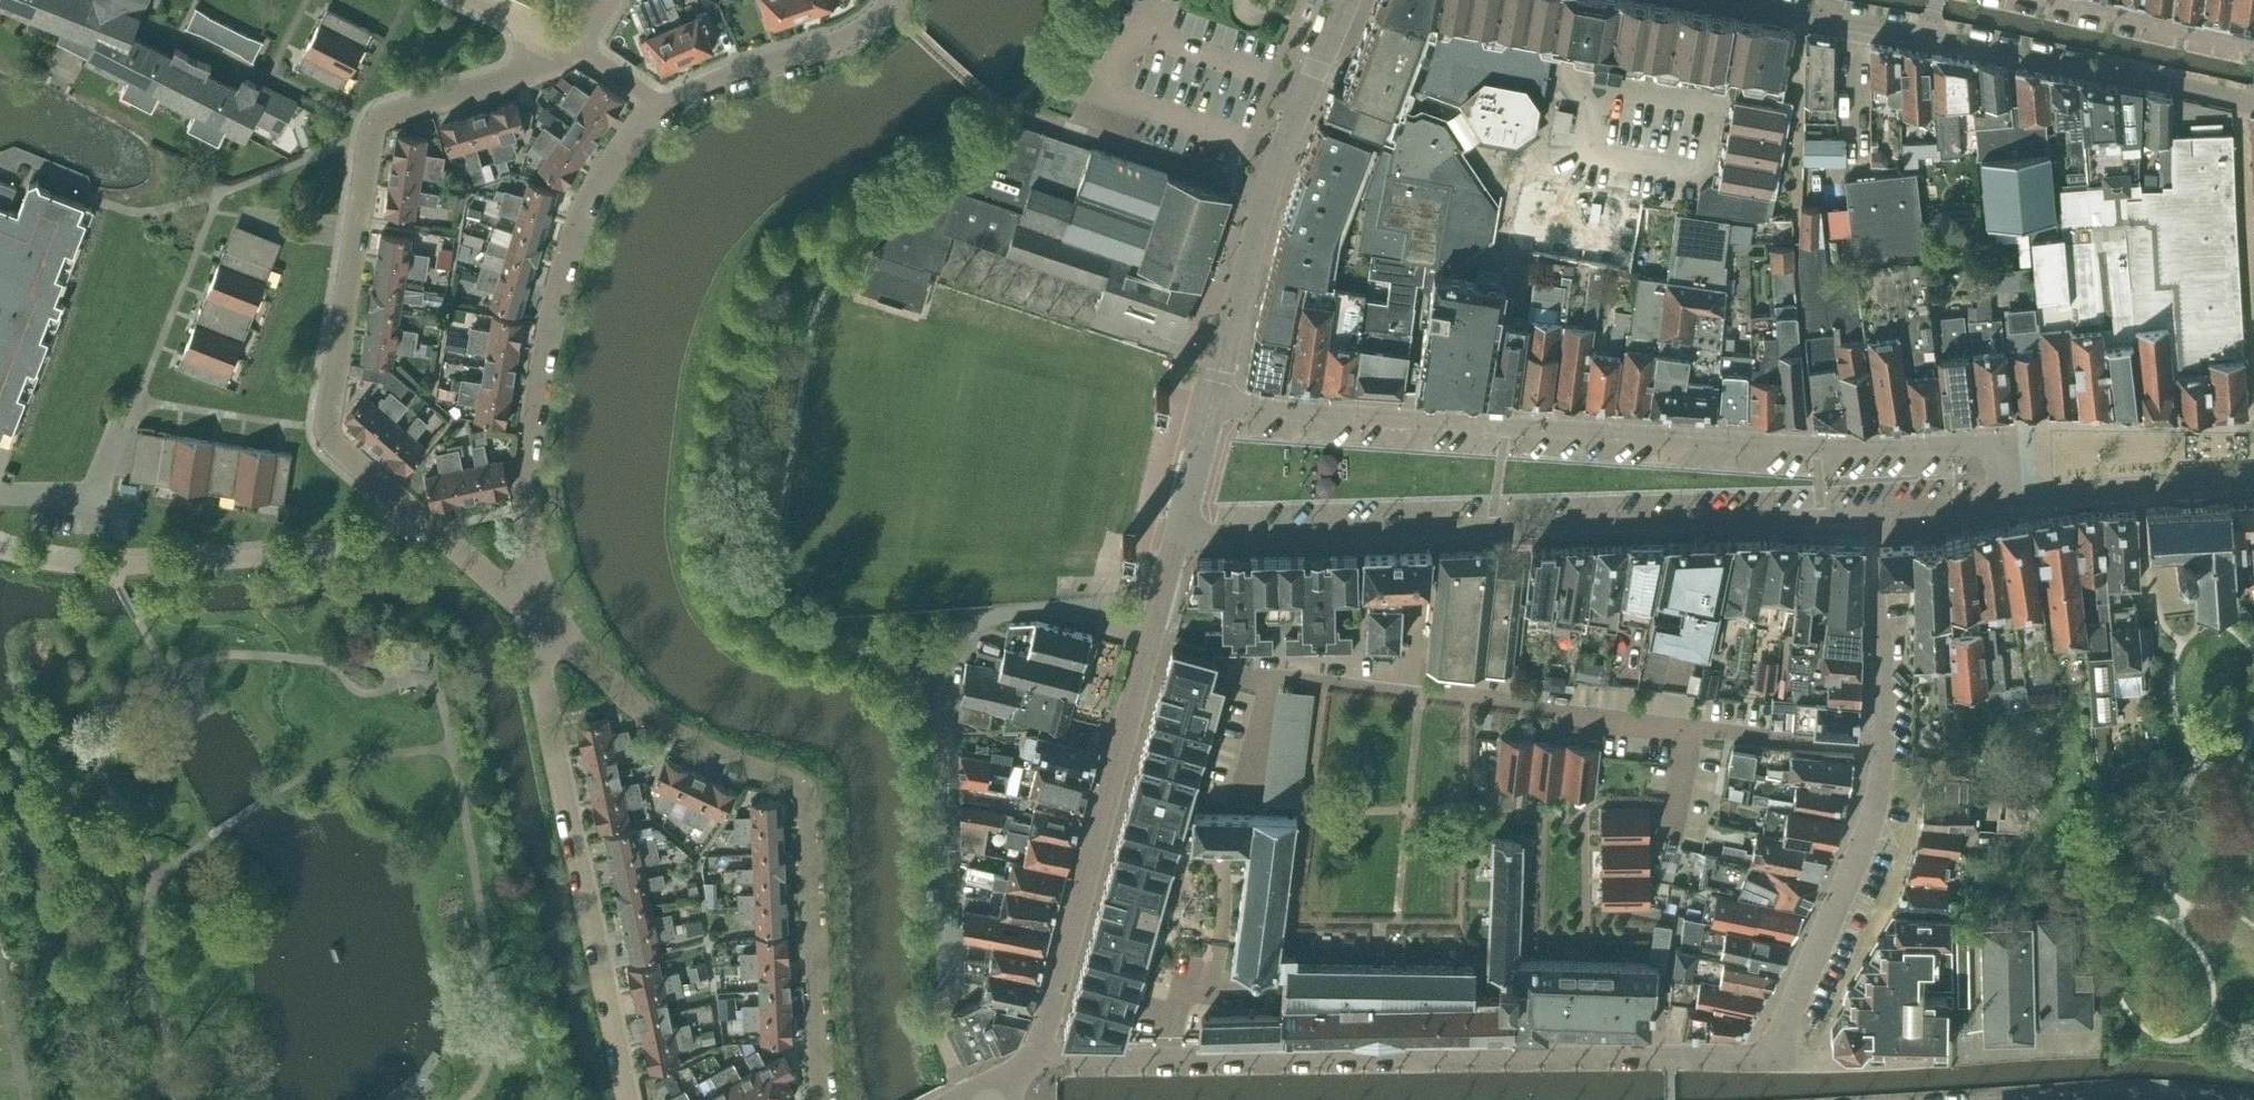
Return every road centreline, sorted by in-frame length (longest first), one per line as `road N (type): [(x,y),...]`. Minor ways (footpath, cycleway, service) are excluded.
road 1 (residential): [(1773,1056),(1035,1056)]
road 2 (residential): [(1178,537),(1868,515)]
road 3 (residential): [(827,1099),(806,793),(796,780),(735,760),(646,713),(536,613)]
road 4 (residential): [(413,513),(323,426),(370,147),(381,120),(516,75),(551,35)]
road 5 (residential): [(1884,749),(1267,679)]
road 6 (residential): [(1814,446),(1213,404)]
road 7 (unclassified): [(536,613),(532,508),(566,278),(592,199),(623,154),(669,111)]
road 8 (unclassified): [(632,1099),(536,613)]
road 9 (residential): [(1803,12),(2246,105)]
road 10 (tertiary): [(1035,1056),(1152,632)]
road 11 (residential): [(1814,446),(1797,269),(1803,12)]
road 12 (tertiary): [(1213,404),(1266,196),(1348,0)]
road 13 (unclassified): [(413,513),(380,535),(288,555),(117,565),(0,546)]
road 14 (residential): [(950,981),(946,716),(956,642)]
road 15 (residential): [(1773,1056),(1864,849),(1884,749)]
road 16 (residential): [(2253,420),(2246,105)]
road 17 (unclassified): [(669,111),(706,87),(862,32),(893,0)]
road 18 (residential): [(2253,483),(2008,500)]
road 19 (residential): [(2008,500),(2007,462),(1995,445),(1814,446)]
road 20 (residential): [(1884,749),(1868,515)]
road 21 (residential): [(2253,47),(2050,0)]
road 22 (residential): [(956,642),(1008,613),(1040,611),(1152,632)]
road 23 (unclassified): [(536,613),(413,513)]
road 24 (residential): [(1868,515),(2008,500)]
road 25 (tertiary): [(1178,537),(1213,404)]
road 26 (residential): [(2194,1099),(2058,1099)]

